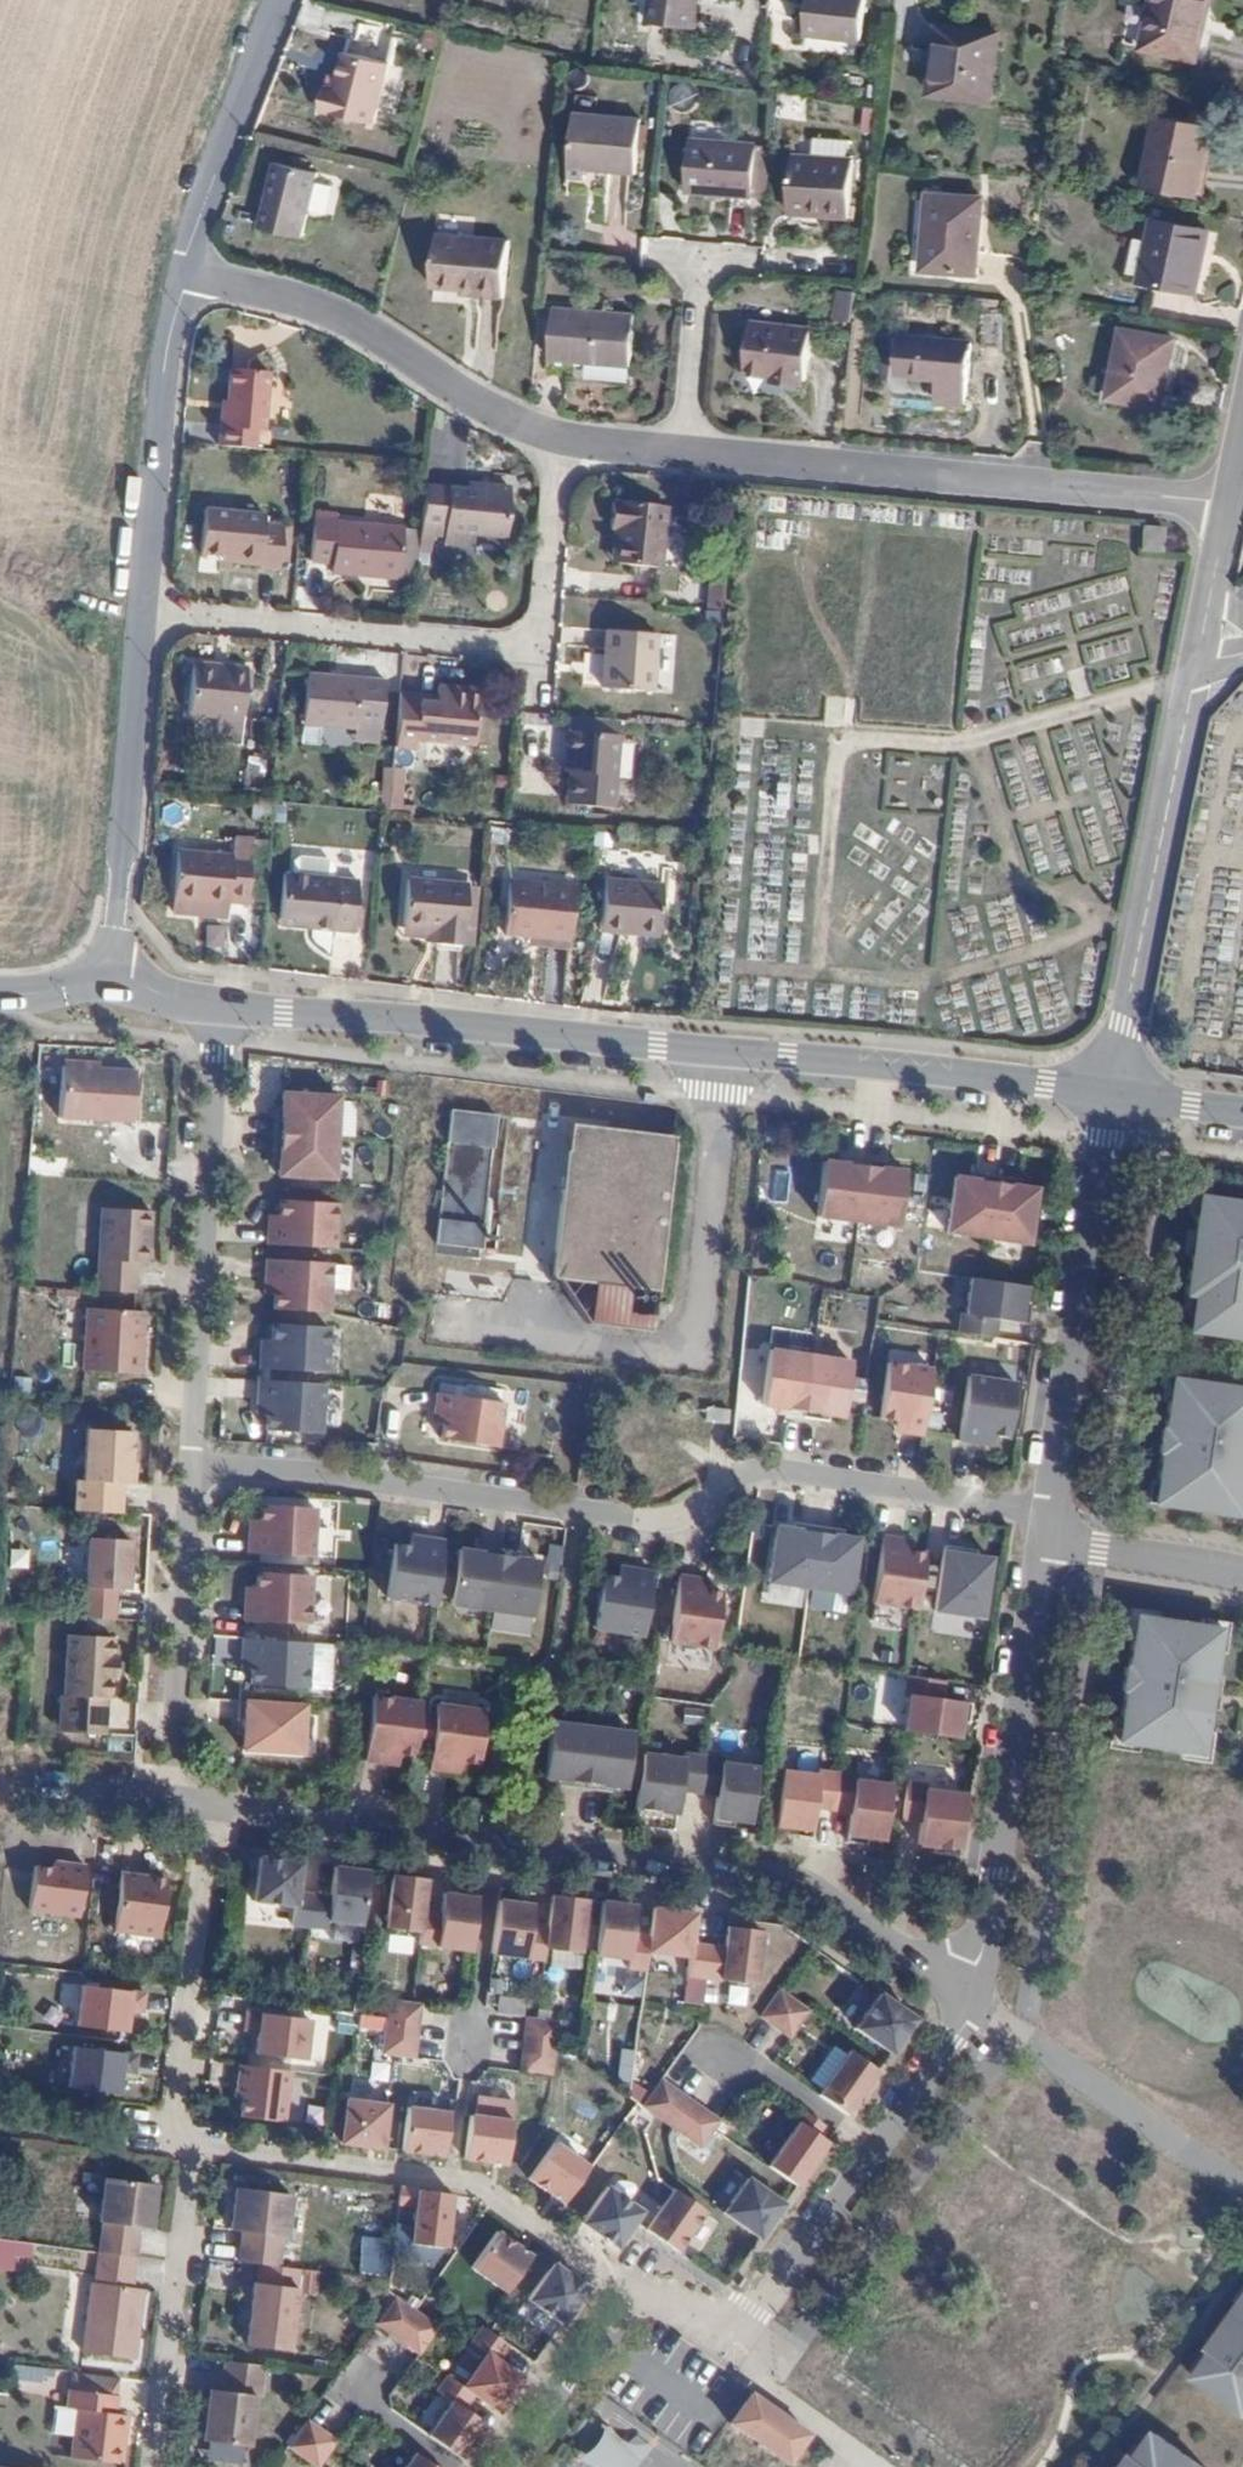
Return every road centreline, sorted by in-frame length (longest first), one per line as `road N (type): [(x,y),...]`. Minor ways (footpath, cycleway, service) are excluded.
road 1 (tertiary): [(219,1008),(1114,1089)]
road 2 (residential): [(1049,1514),(781,1469),(735,1479),(698,1511),(652,1521),(337,1470),(189,1459)]
road 3 (residential): [(220,1810),(791,1883),(956,1990)]
road 4 (residential): [(684,456),(1230,502)]
road 5 (residential): [(629,2292),(481,2181),(188,2145)]
road 6 (residential): [(956,1990),(982,1953),(1045,1544)]
road 7 (residential): [(219,1008),(189,1459)]
road 8 (residential): [(1114,1089),(1198,660)]
road 9 (residential): [(1049,1514),(1114,1089)]
road 10 (residential): [(726,2334),(758,2315),(955,2040),(969,2000)]
road 11 (residential): [(185,273),(353,329),(488,412),(561,439)]
road 12 (residential): [(146,615),(539,648)]
road 13 (residential): [(146,615),(112,968)]
road 14 (residential): [(146,615),(169,337),(185,273)]
road 15 (residential): [(189,1459),(167,1803)]
road 16 (residential): [(188,2145),(177,2132),(220,1810)]
road 17 (residential): [(157,2466),(202,2161),(188,2145)]
road 18 (residential): [(185,273),(279,0)]
road 19 (residential): [(539,648),(561,439)]
road 20 (residential): [(629,2292),(512,2466)]
road 21 (residential): [(1045,1544),(1242,1576)]
road 22 (residential): [(706,260),(684,456)]
road 23 (residential): [(1198,660),(1230,502)]
road 24 (track): [(146,615),(110,609),(0,559)]
road 25 (residential): [(32,1790),(167,1803)]
road 26 (tertiary): [(1114,1089),(1242,1113)]
road 27 (residential): [(726,2334),(640,2274),(629,2292)]
road 28 (residential): [(561,439),(684,456)]

